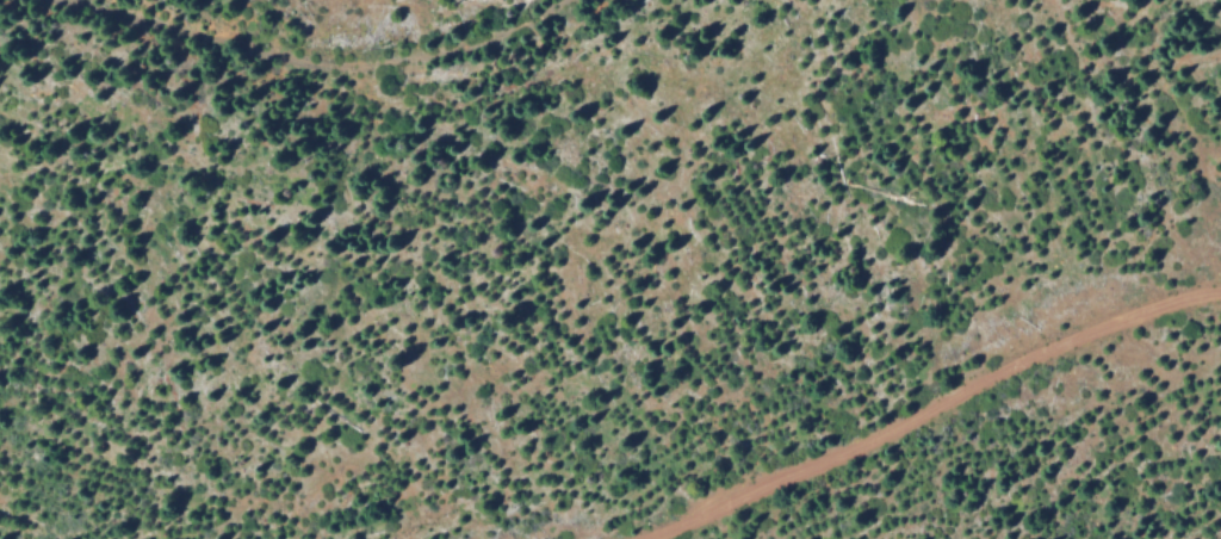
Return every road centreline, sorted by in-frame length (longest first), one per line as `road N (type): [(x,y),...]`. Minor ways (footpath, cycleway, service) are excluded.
road 1 (track): [(643,538),(1133,314),(1220,292)]
road 2 (track): [(60,0),(309,67),(447,47),(558,0)]

